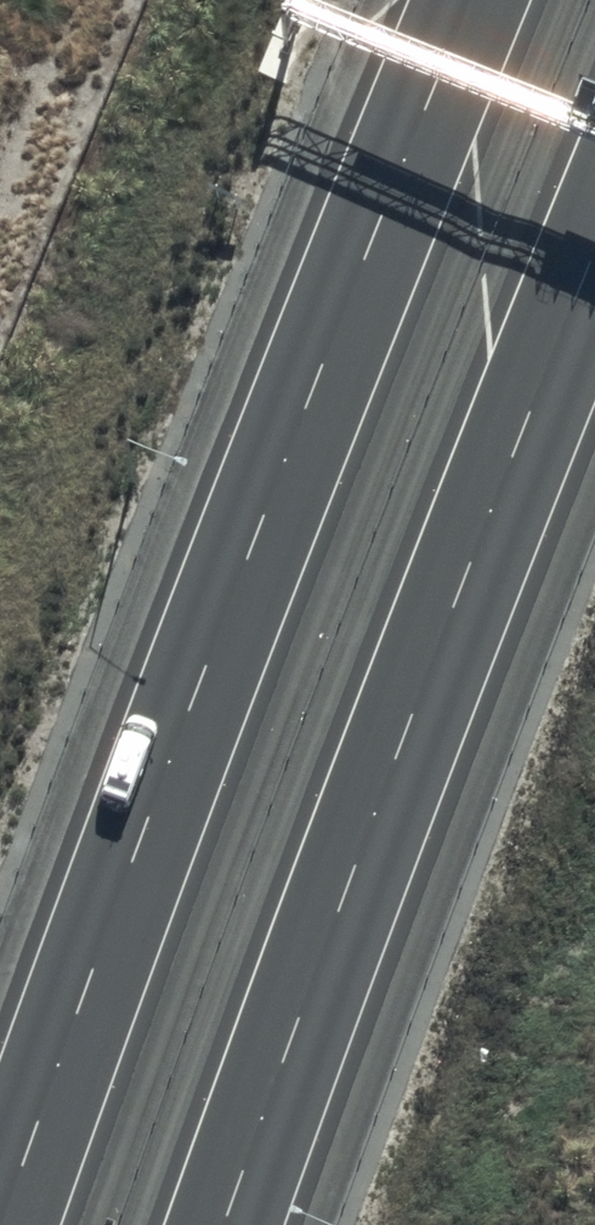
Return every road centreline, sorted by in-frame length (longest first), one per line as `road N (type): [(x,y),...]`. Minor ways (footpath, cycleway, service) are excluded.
road 1 (motorway): [(0,1224),(195,692),(470,0)]
road 2 (motorway): [(594,243),(382,784),(221,1224)]

